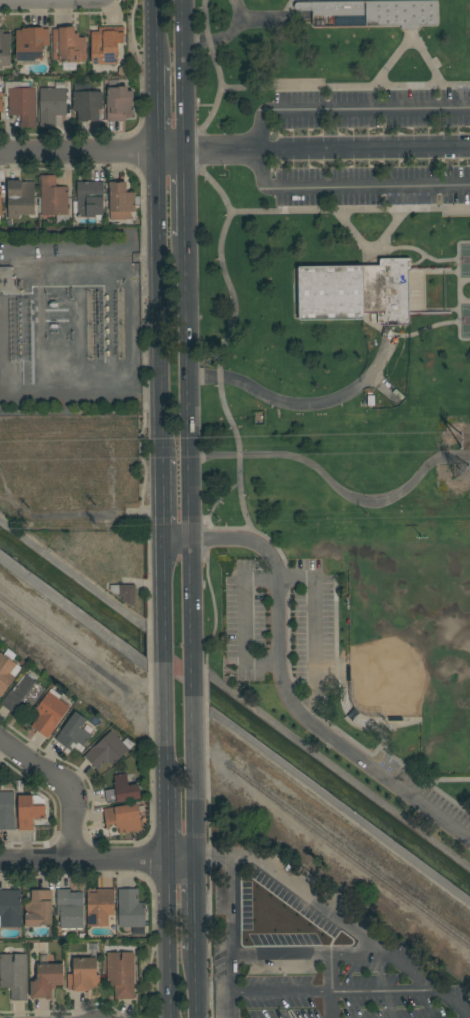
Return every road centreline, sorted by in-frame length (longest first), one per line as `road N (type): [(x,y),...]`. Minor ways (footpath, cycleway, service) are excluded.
road 1 (tertiary): [(195,857),(189,540)]
road 2 (tertiary): [(189,540),(185,234)]
road 3 (tertiary): [(158,154),(162,459)]
road 4 (tertiary): [(163,540),(167,779)]
road 5 (residential): [(0,860),(195,857)]
road 6 (tertiary): [(168,857),(171,1017)]
road 7 (residential): [(0,154),(158,154)]
road 8 (residential): [(0,748),(71,789),(71,859)]
road 9 (tertiary): [(184,147),(181,0)]

